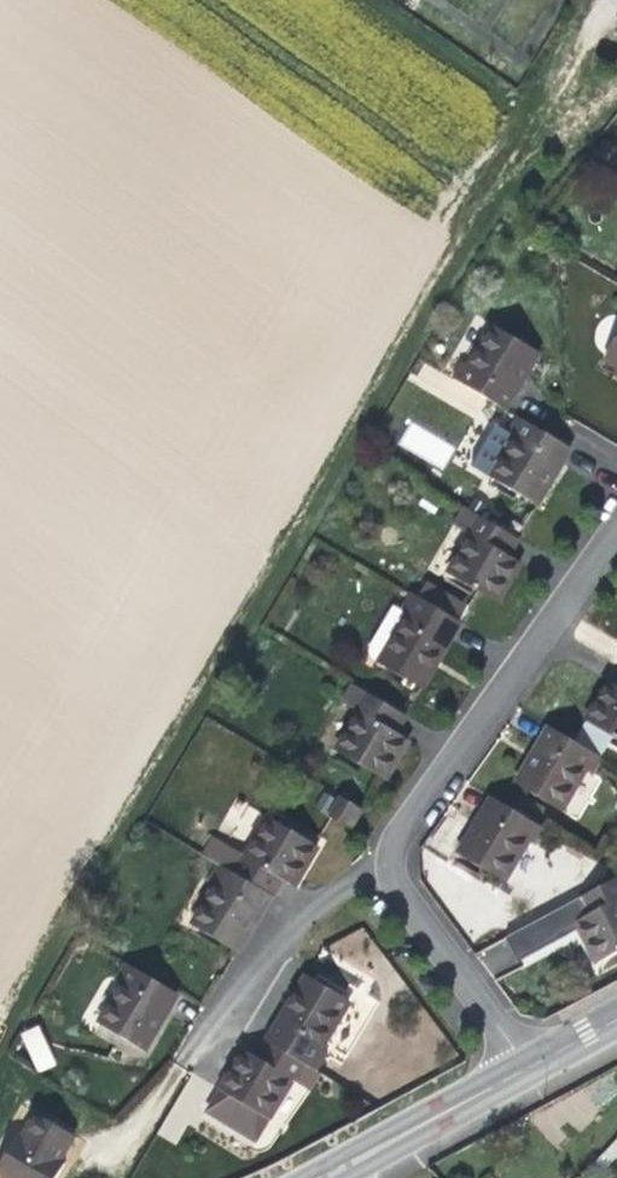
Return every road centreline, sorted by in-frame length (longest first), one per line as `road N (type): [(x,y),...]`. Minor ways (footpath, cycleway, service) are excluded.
road 1 (track): [(614,0),(0,1034)]
road 2 (residential): [(616,532),(411,821),(398,874)]
road 3 (residential): [(398,874),(291,923),(266,951),(203,1059)]
road 4 (residential): [(398,874),(527,1068)]
road 5 (secondary): [(325,1177),(527,1068)]

